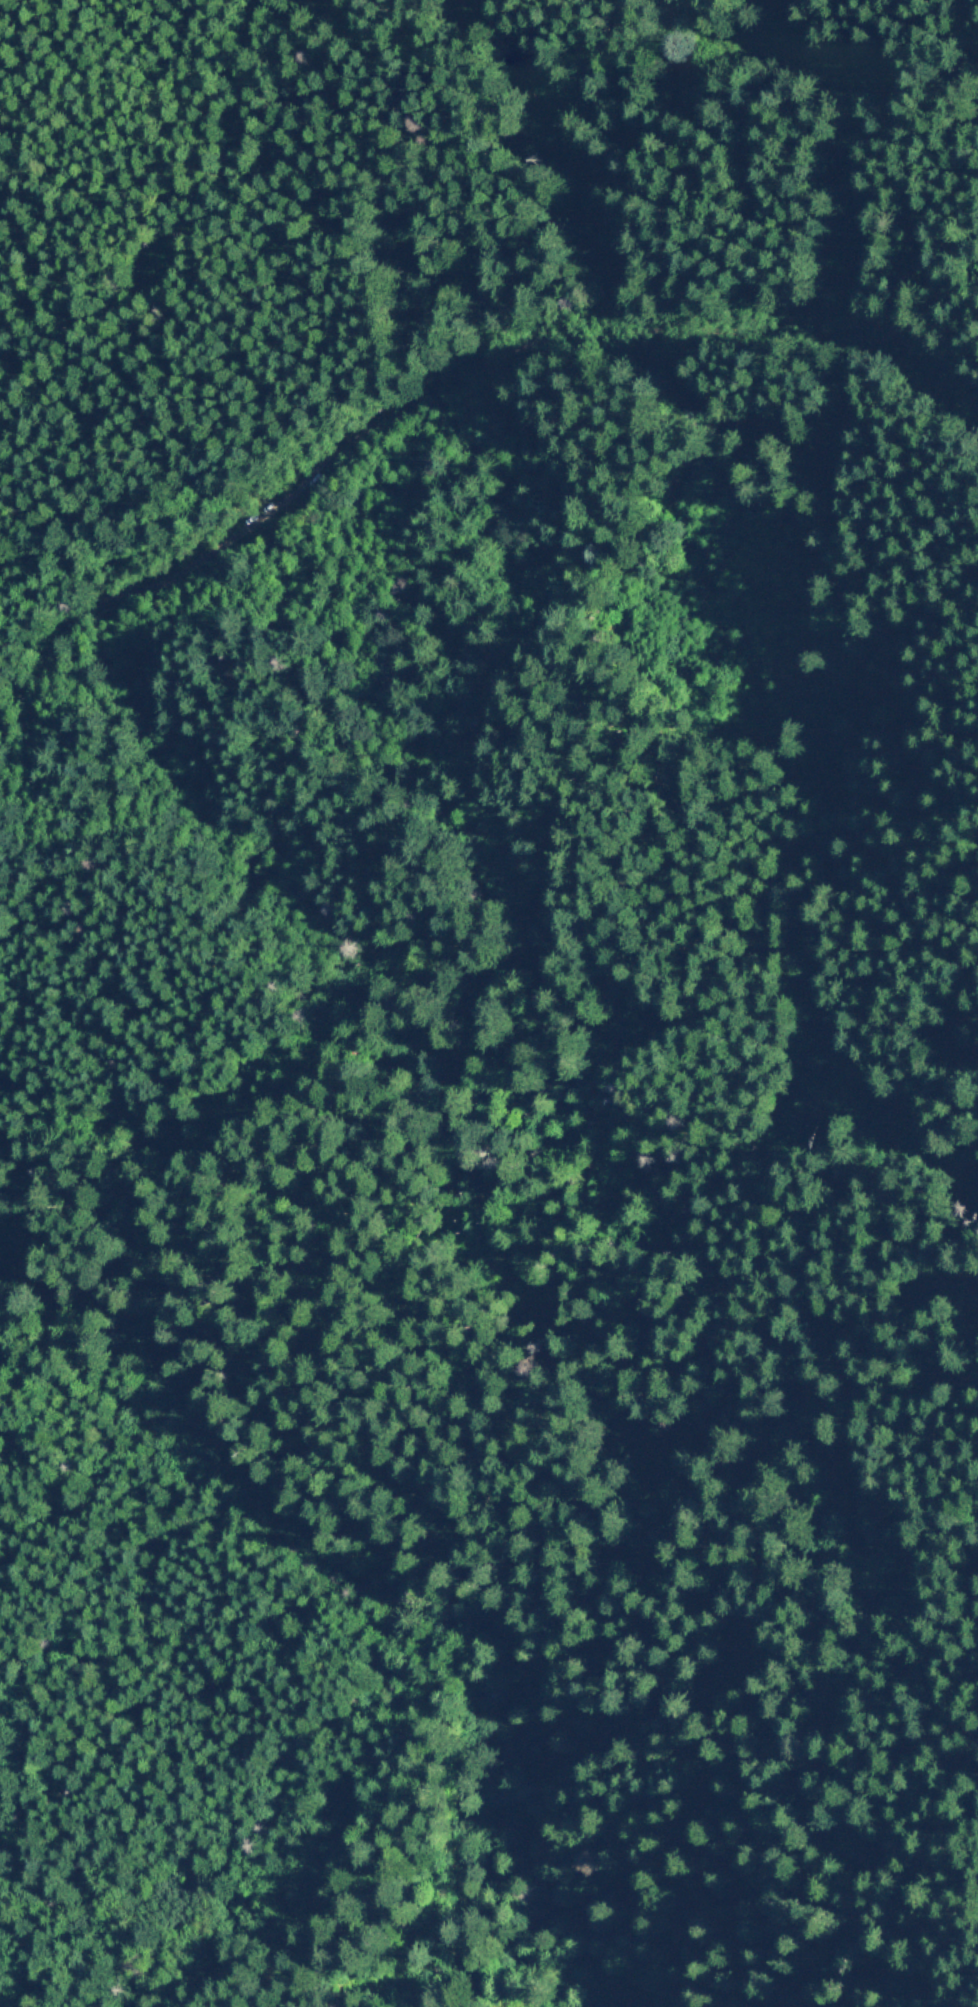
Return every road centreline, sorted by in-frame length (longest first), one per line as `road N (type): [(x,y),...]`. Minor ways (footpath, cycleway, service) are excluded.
road 1 (track): [(977,424),(935,389),(843,337),(580,317),(392,408),(301,488),(150,525),(0,681)]

